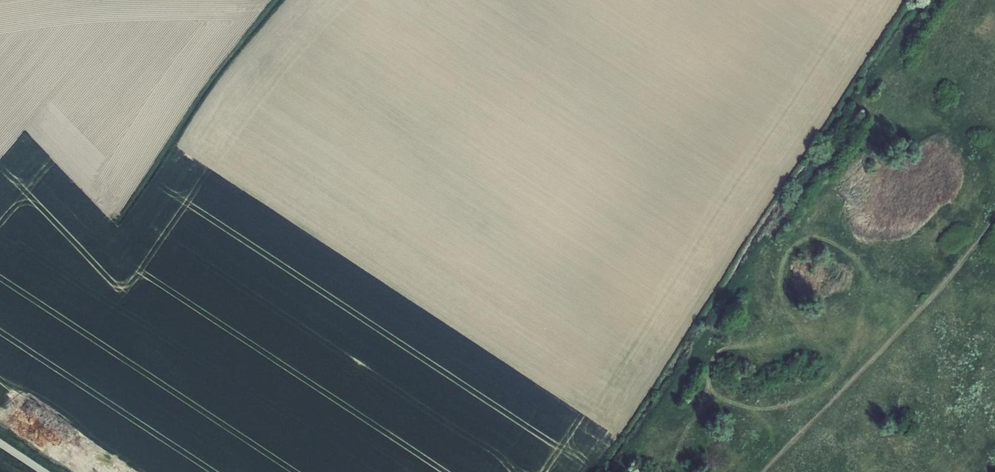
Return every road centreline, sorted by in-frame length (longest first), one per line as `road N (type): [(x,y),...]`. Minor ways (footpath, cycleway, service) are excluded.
road 1 (track): [(763,471),(966,259),(994,216)]

